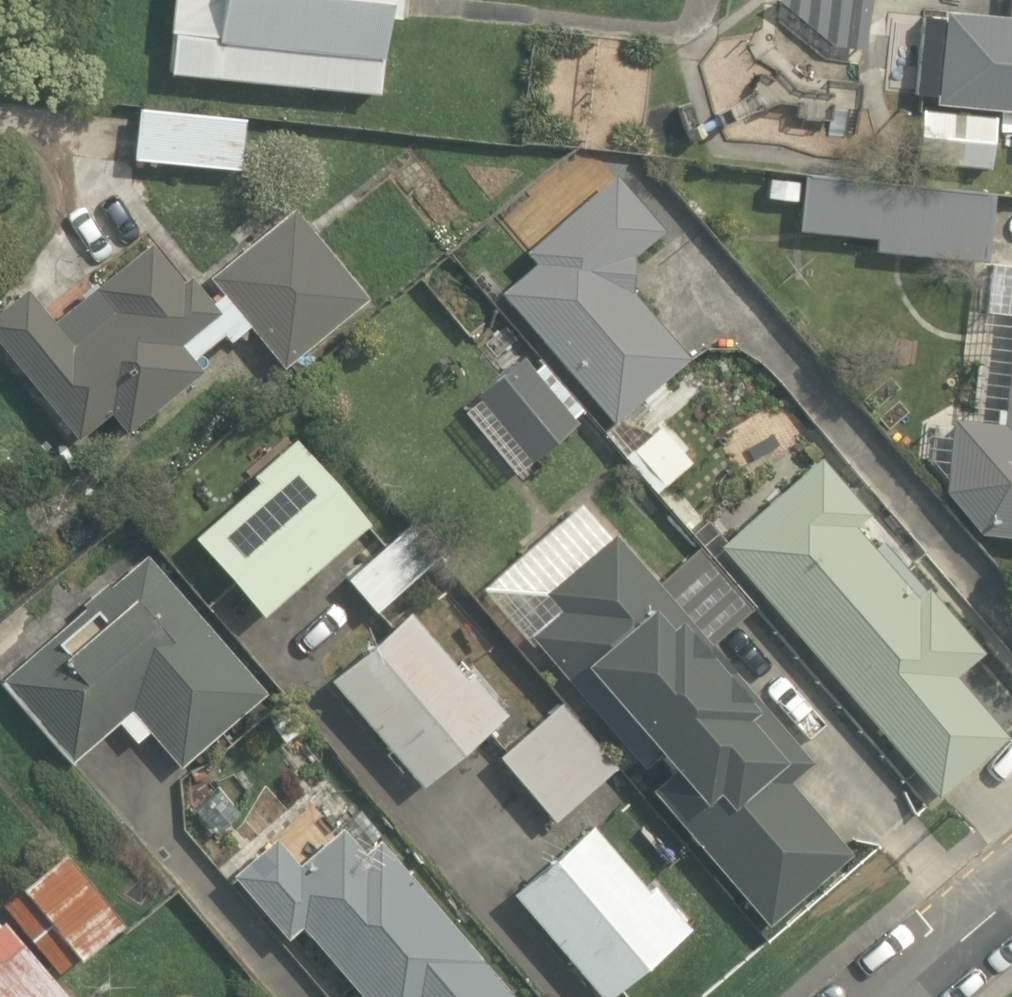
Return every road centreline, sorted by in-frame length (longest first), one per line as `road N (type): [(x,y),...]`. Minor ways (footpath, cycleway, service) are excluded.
road 1 (unclassified): [(899,996),(1011,894)]

